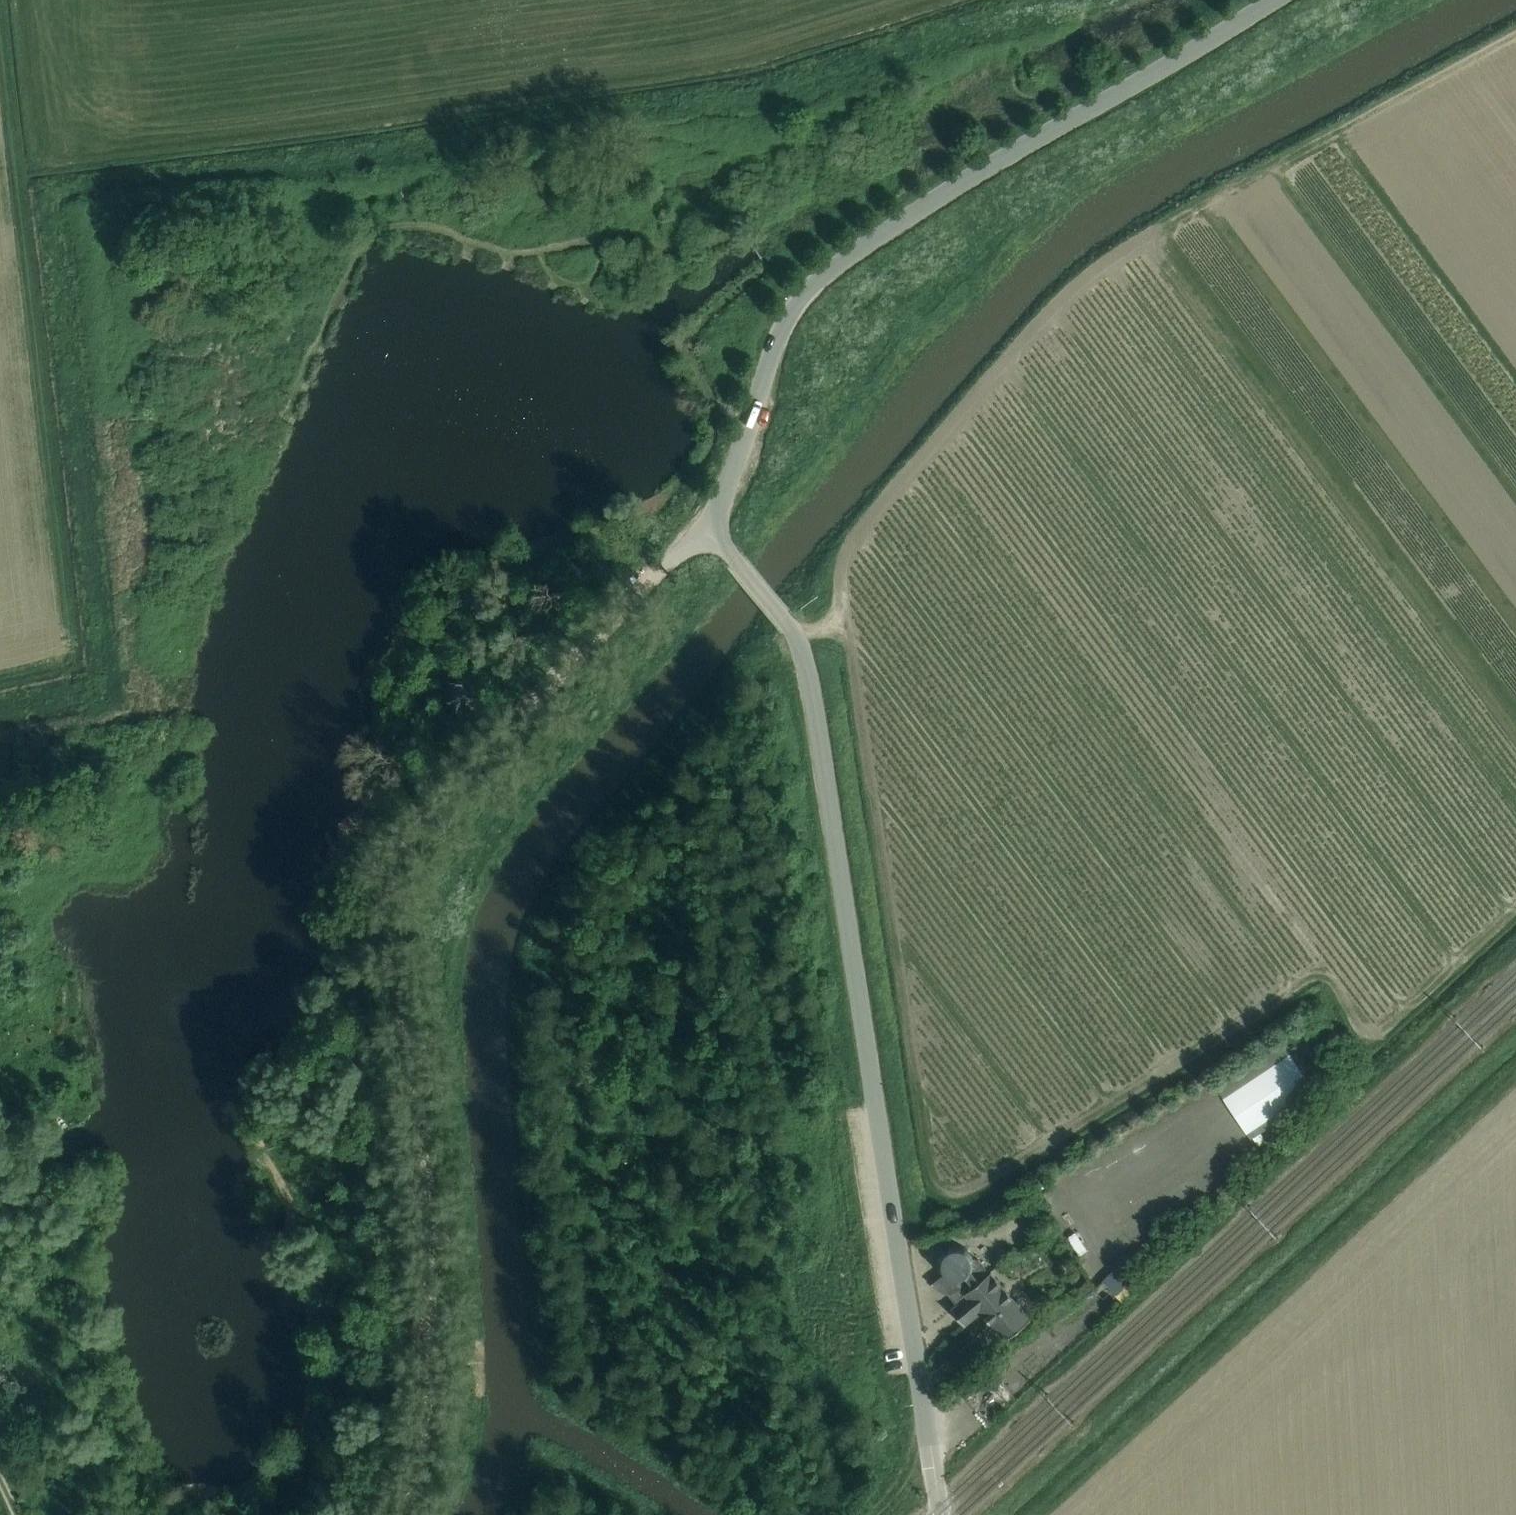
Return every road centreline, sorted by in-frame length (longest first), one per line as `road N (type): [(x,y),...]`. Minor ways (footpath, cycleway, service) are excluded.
road 1 (unclassified): [(941,1514),(819,727),(794,639),(702,528),(788,322),(822,278),(861,247),(1306,0)]
road 2 (track): [(702,528),(418,833),(397,889),(437,1404),(426,1472),(398,1514)]

